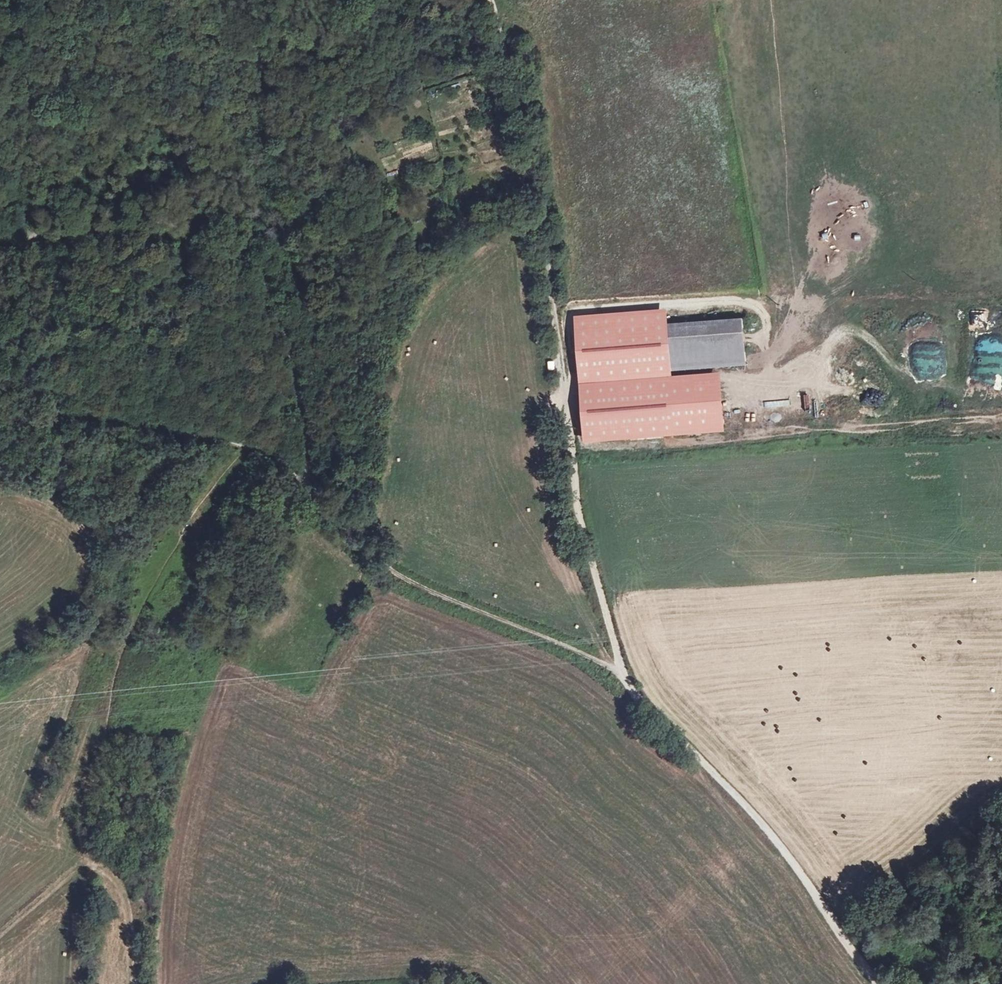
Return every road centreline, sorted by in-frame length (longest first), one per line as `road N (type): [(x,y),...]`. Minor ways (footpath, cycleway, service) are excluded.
road 1 (track): [(621,679),(583,537),(564,355),(519,90),(489,0)]
road 2 (track): [(0,240),(164,224),(212,232),(245,252),(274,293),(291,344),(306,480)]
road 3 (track): [(621,679),(760,818),(876,983)]
road 4 (track): [(621,679),(398,575),(330,529),(309,501),(306,480)]
road 5 (track): [(306,480),(249,445),(132,420),(54,414),(0,427)]
road 6 (track): [(134,983),(130,895),(82,847)]
road 7 (track): [(572,444),(610,407),(689,390)]

